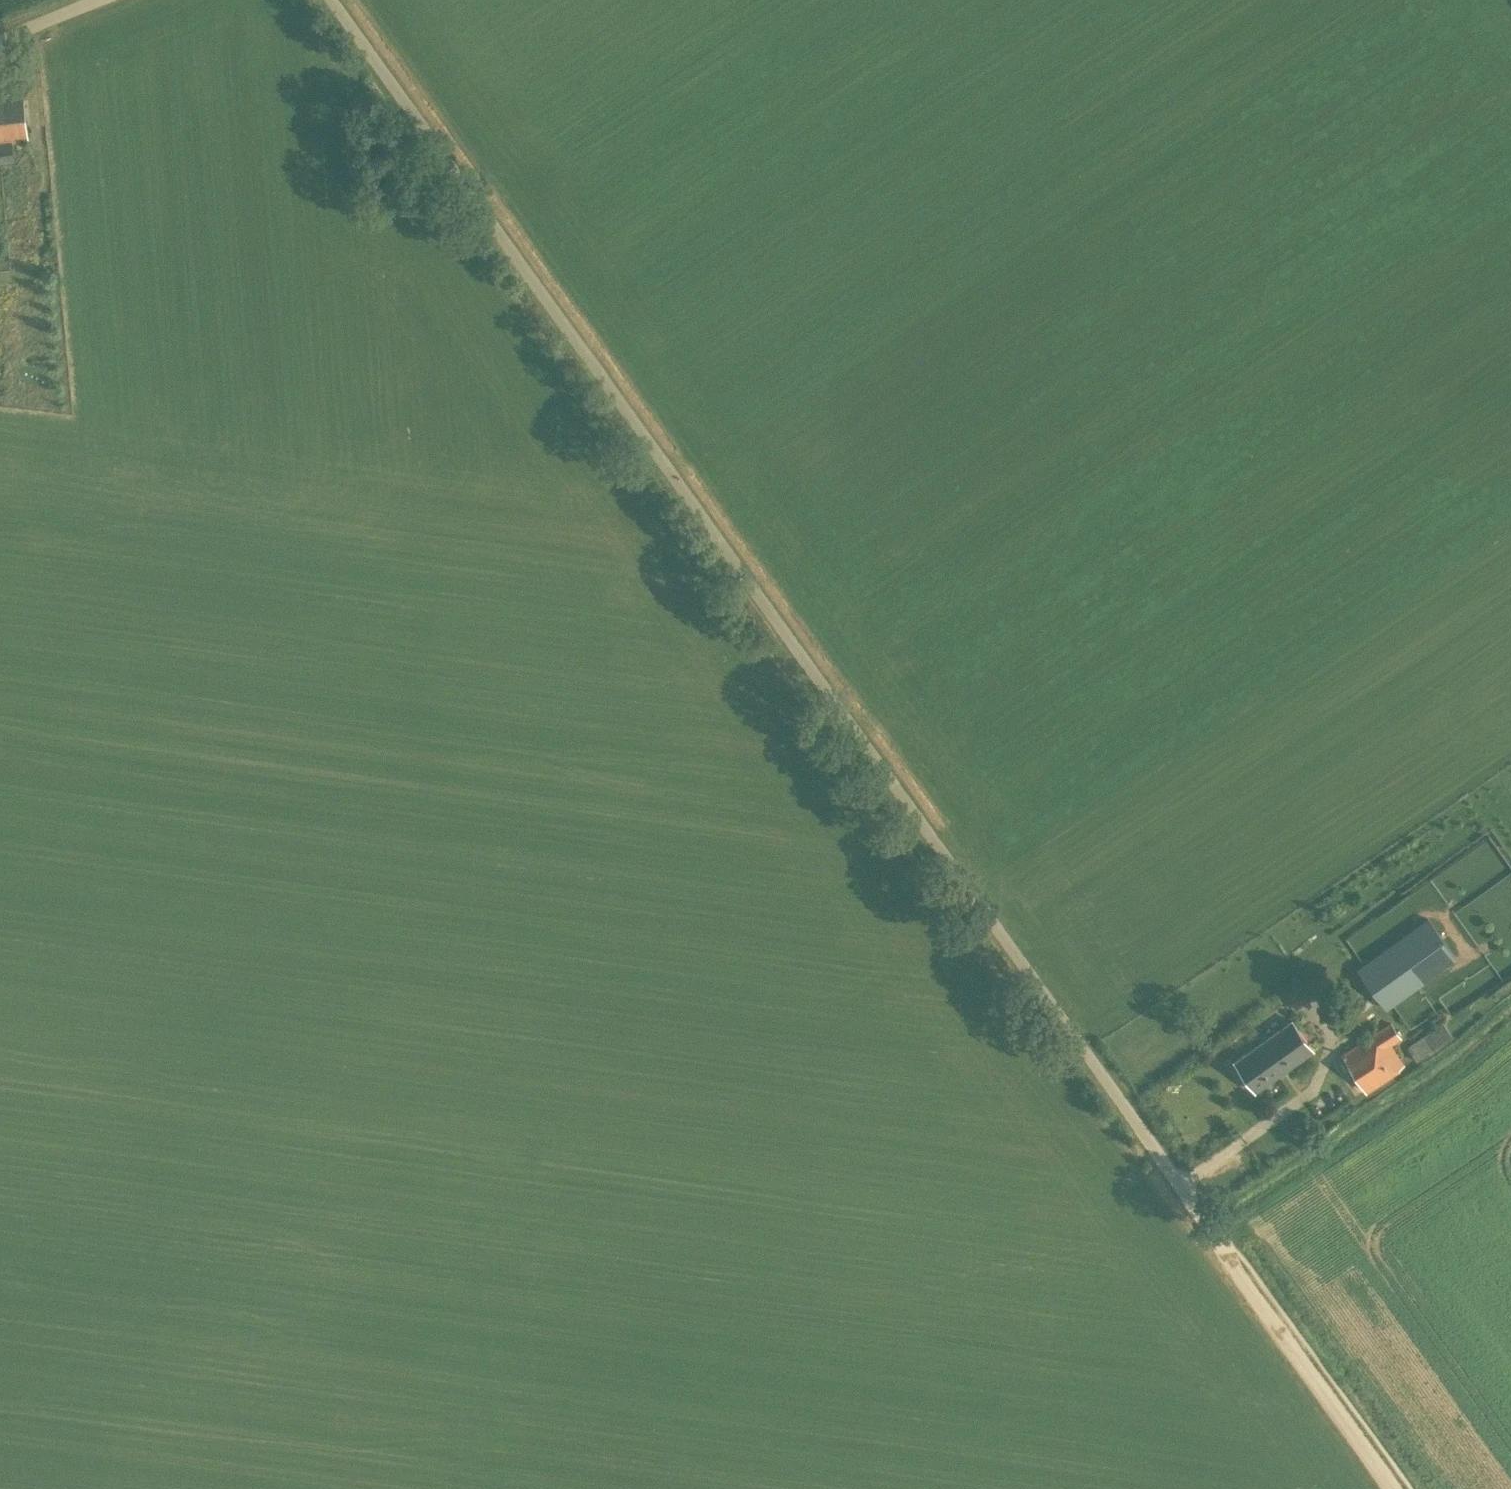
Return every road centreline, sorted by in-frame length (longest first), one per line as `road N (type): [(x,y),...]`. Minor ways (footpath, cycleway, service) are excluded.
road 1 (unclassified): [(1195,1212),(330,0)]
road 2 (track): [(1395,1488),(1195,1212)]

